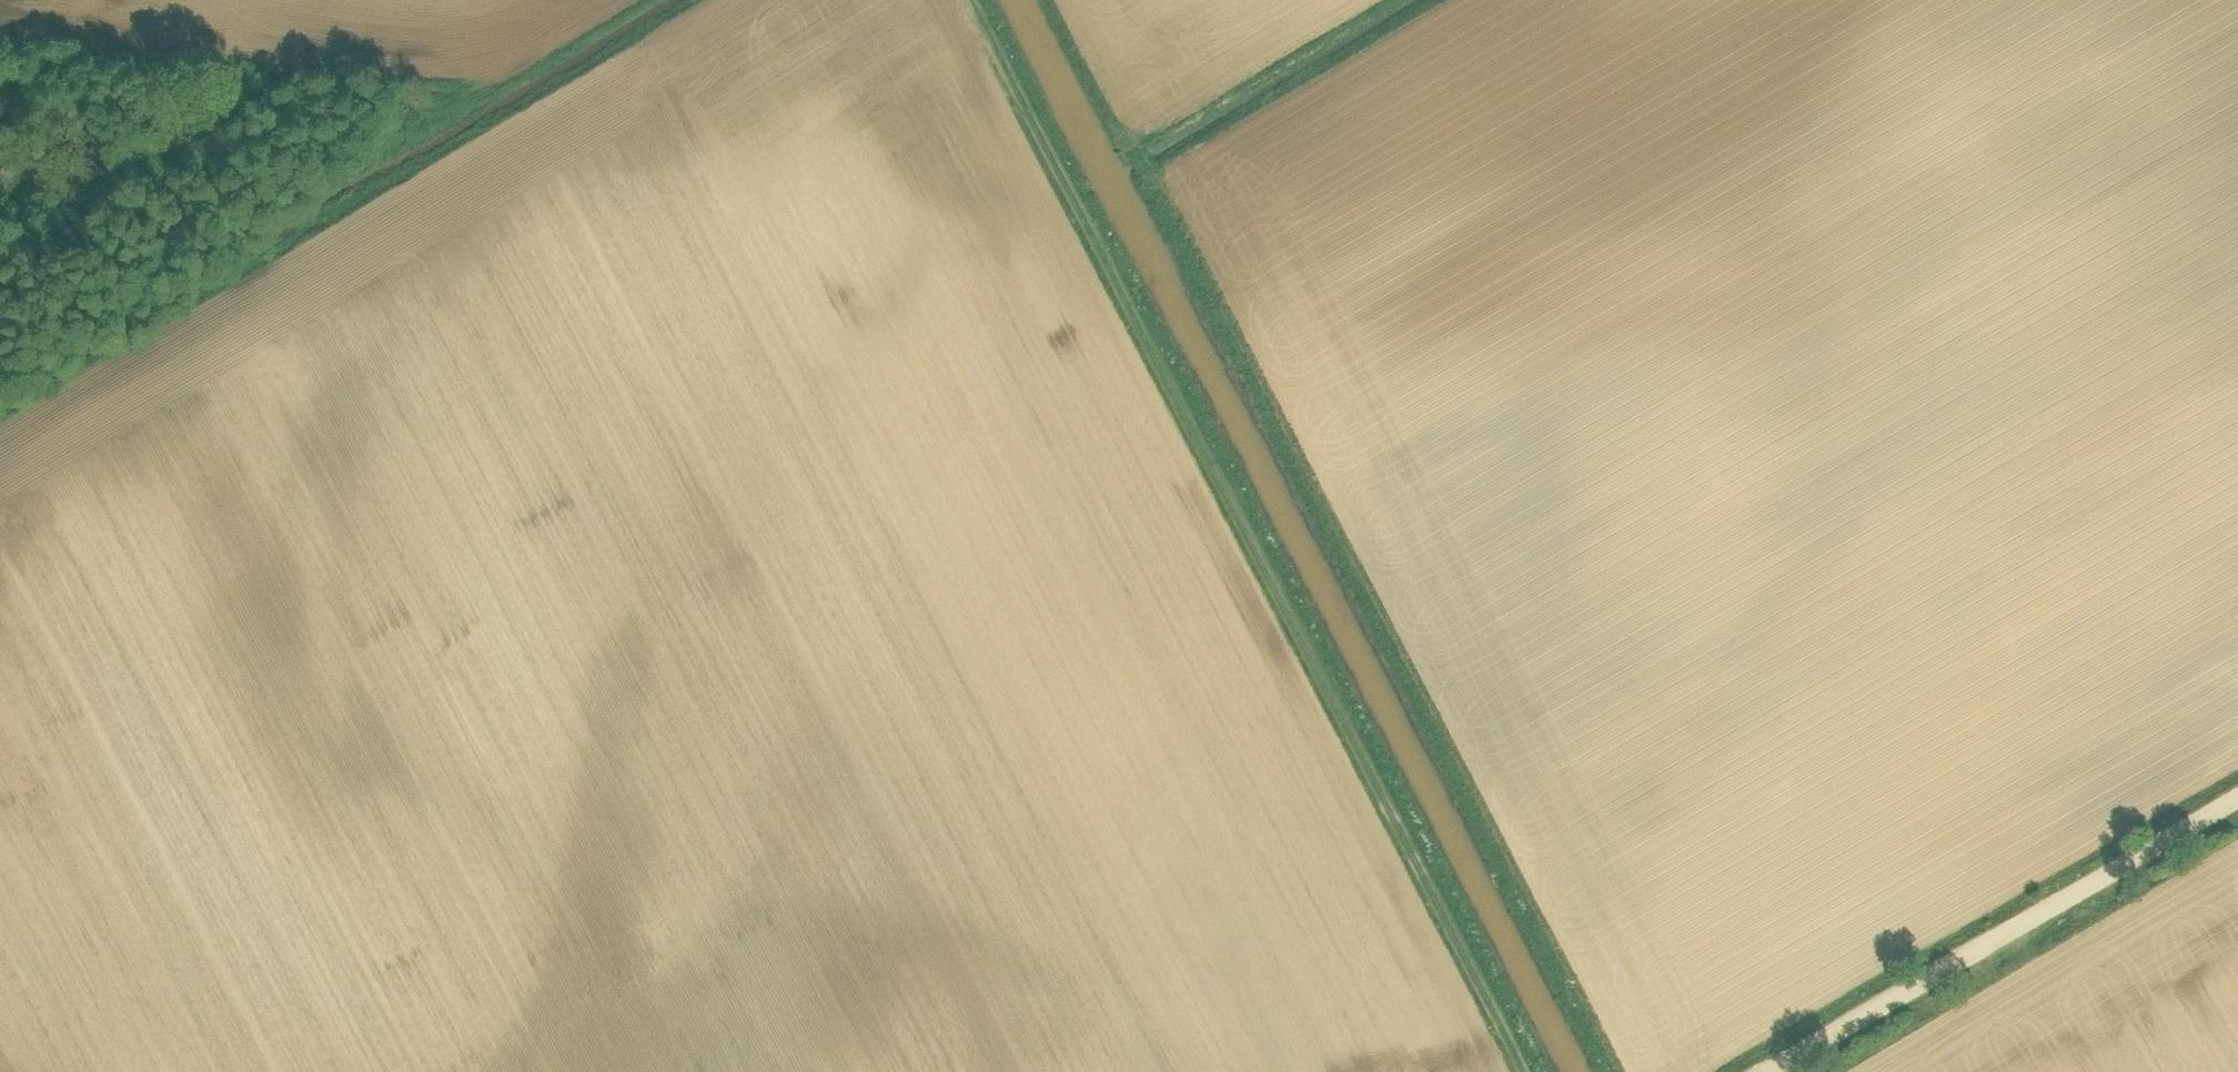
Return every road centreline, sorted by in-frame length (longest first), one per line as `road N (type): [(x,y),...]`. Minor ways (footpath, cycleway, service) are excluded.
road 1 (track): [(2237,801),(1787,1071)]

